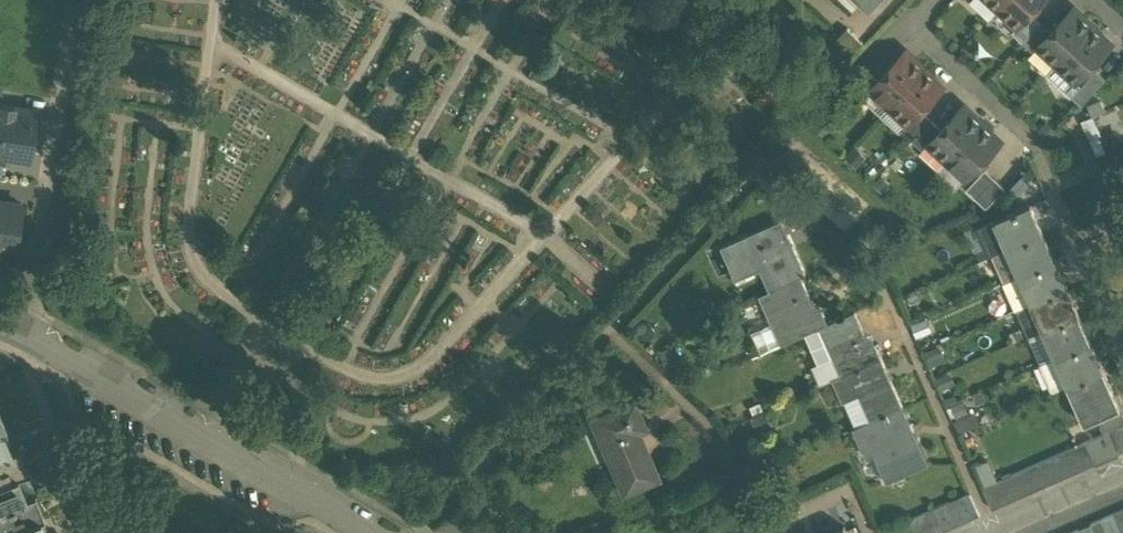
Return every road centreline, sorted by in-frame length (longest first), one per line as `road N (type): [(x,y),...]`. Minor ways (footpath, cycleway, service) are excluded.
road 1 (residential): [(367,532),(21,337)]
road 2 (residential): [(21,337),(71,0)]
road 3 (residential): [(935,0),(806,128)]
road 4 (residential): [(1122,481),(999,532)]

